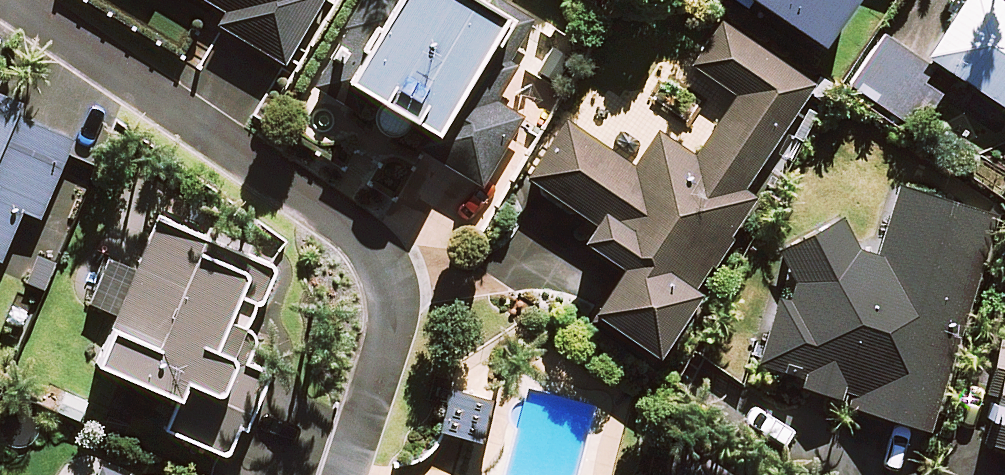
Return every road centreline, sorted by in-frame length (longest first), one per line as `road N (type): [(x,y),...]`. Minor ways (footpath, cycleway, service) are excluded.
road 1 (residential): [(19,0),(356,230),(388,264),(399,303),(396,346),(354,474)]

